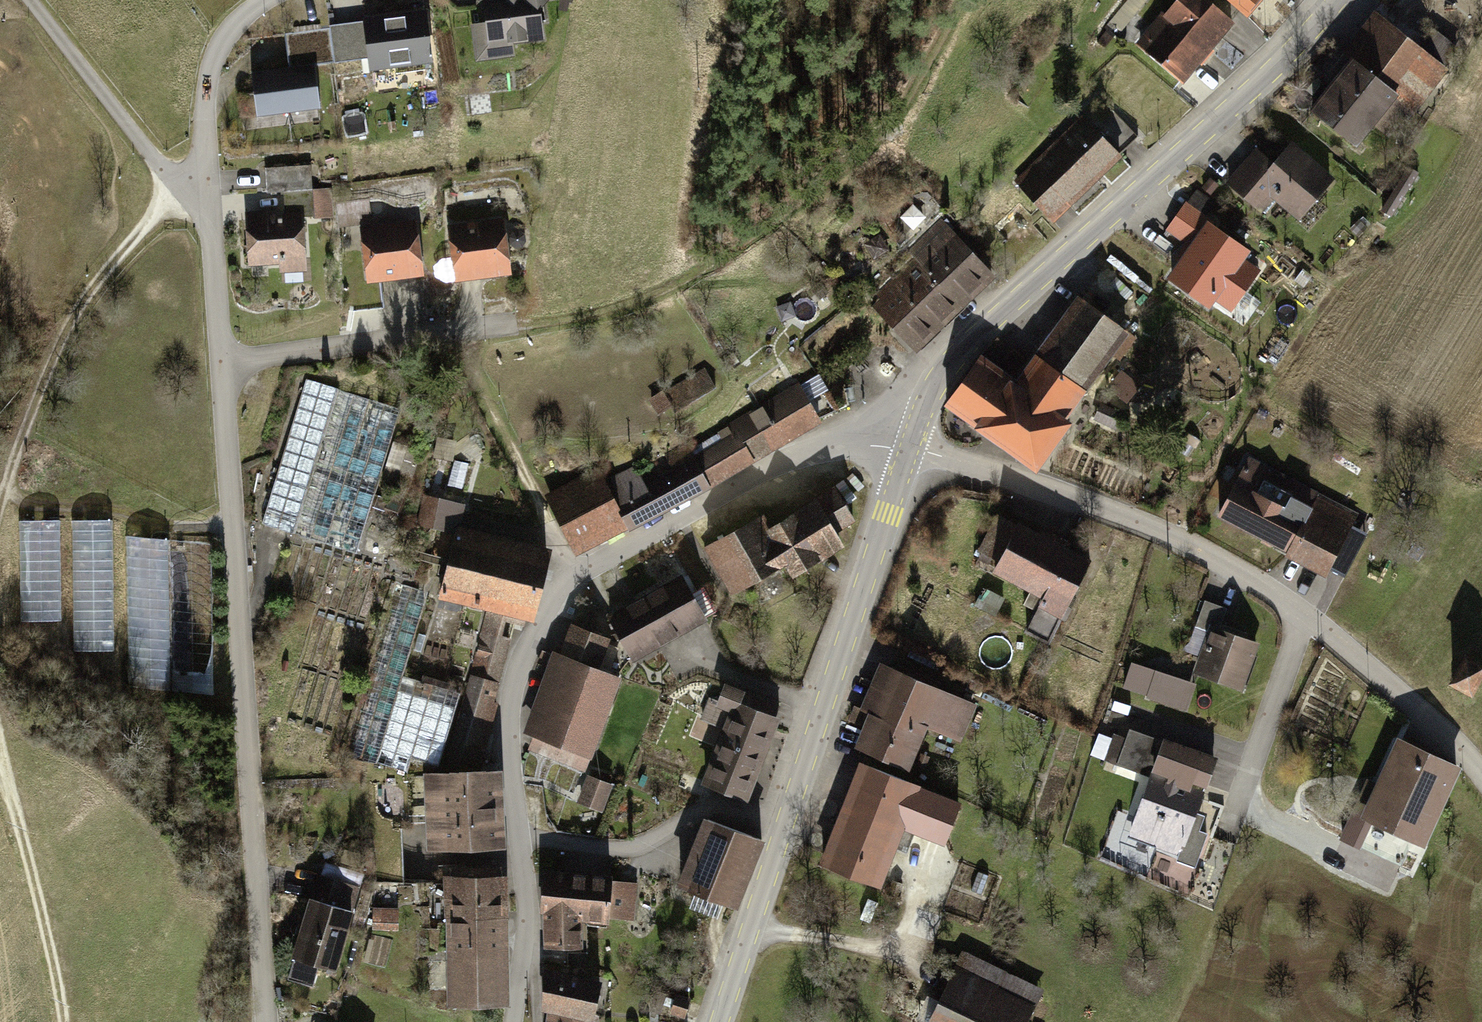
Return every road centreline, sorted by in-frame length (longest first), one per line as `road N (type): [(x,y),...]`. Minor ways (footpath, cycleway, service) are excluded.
road 1 (residential): [(514,1021),(523,915),(504,722),(518,657),(567,576),(805,449),(848,443),(909,450)]
road 2 (residential): [(222,368),(265,1021)]
road 3 (secondary): [(909,450),(935,383),(972,338),(1258,86),(1337,0)]
road 4 (residential): [(909,450),(1098,504),(1202,548),(1314,619),(1447,736)]
road 5 (track): [(269,0),(216,49),(203,92),(204,193),(157,215),(58,331),(0,508)]
road 6 (secondary): [(909,450),(720,1021)]
road 7 (track): [(965,0),(887,127),(803,204),(665,294),(514,326)]
road 8 (unclassified): [(29,0),(166,169),(204,193),(222,368)]
road 9 (track): [(567,576),(514,456),(442,334)]
road 10 (track): [(0,778),(32,866),(61,1021)]
road 11 (track): [(3,497),(118,510),(147,524),(233,524)]

